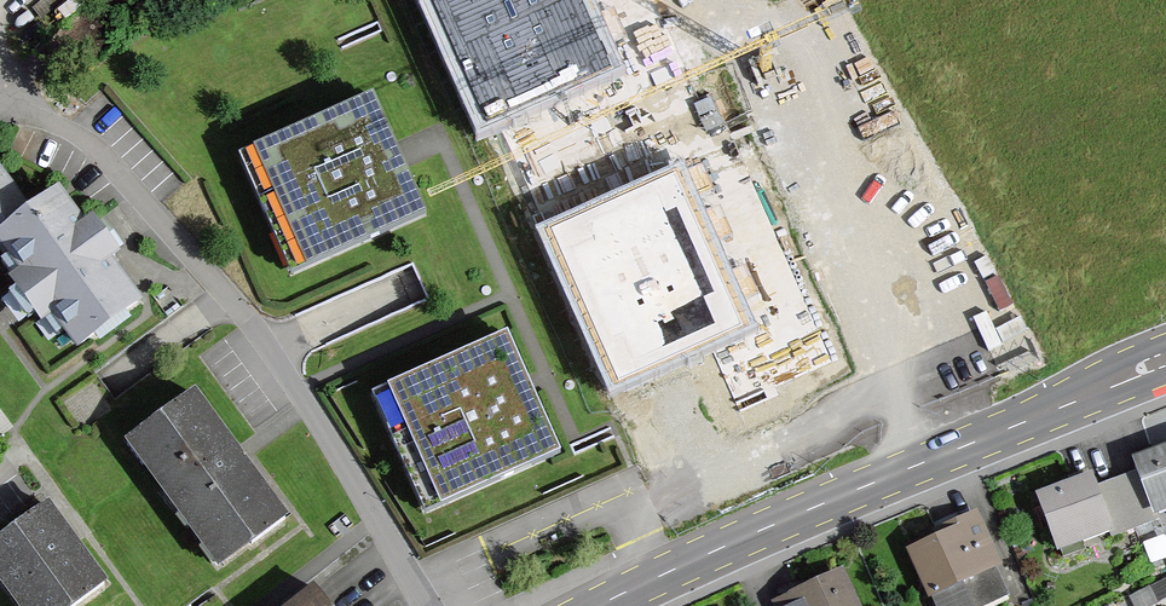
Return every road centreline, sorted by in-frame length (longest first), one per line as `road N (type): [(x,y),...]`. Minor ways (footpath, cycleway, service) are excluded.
road 1 (residential): [(424,605),(240,316),(93,149),(0,110)]
road 2 (secondary): [(601,605),(823,504),(1165,365)]

